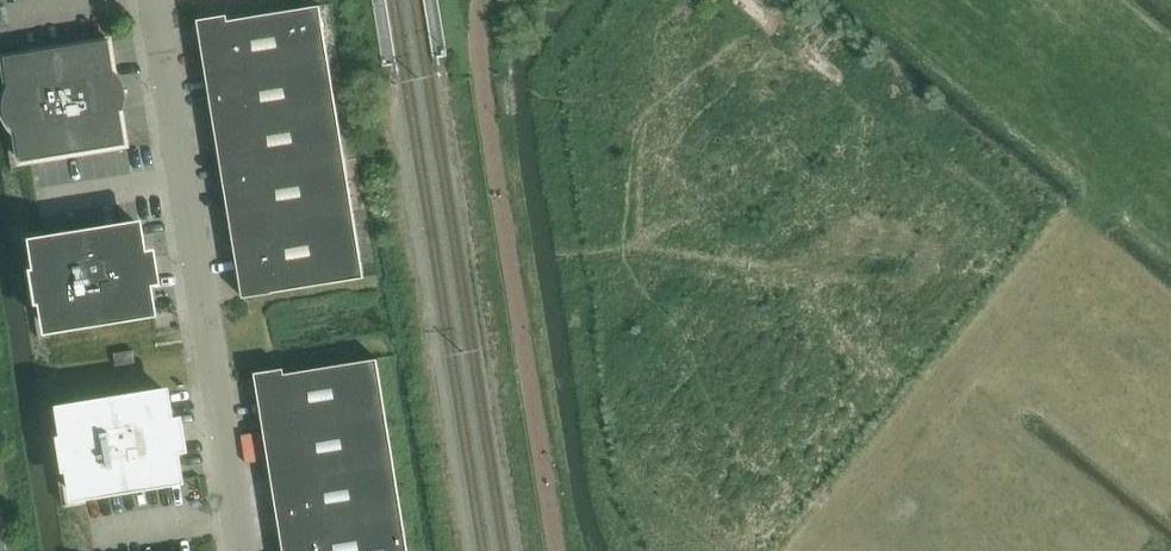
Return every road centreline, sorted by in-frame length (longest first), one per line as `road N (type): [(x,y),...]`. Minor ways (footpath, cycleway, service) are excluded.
road 1 (unclassified): [(152,0),(243,550)]

